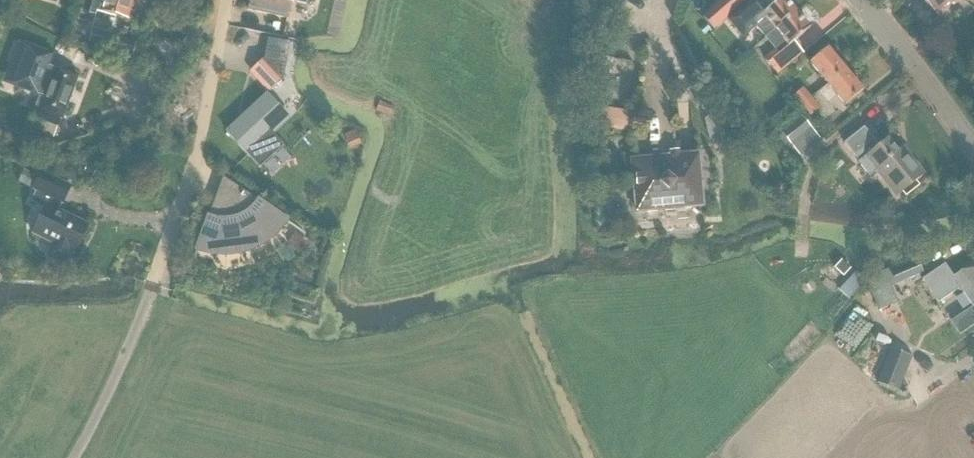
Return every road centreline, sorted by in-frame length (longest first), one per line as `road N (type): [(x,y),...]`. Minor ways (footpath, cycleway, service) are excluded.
road 1 (unclassified): [(74,457),(123,362),(189,179),(226,0)]
road 2 (tertiary): [(973,149),(861,0)]

